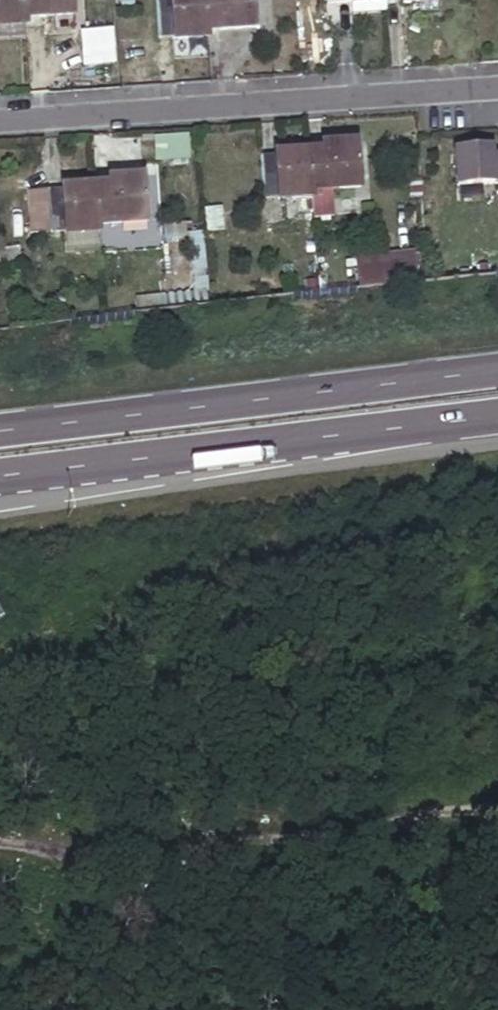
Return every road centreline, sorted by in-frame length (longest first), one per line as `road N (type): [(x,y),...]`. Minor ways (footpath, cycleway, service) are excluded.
road 1 (trunk): [(0,475),(497,413)]
road 2 (trunk): [(497,367),(0,428)]
road 3 (track): [(0,836),(226,830),(497,793)]
road 4 (residential): [(497,86),(0,117)]

